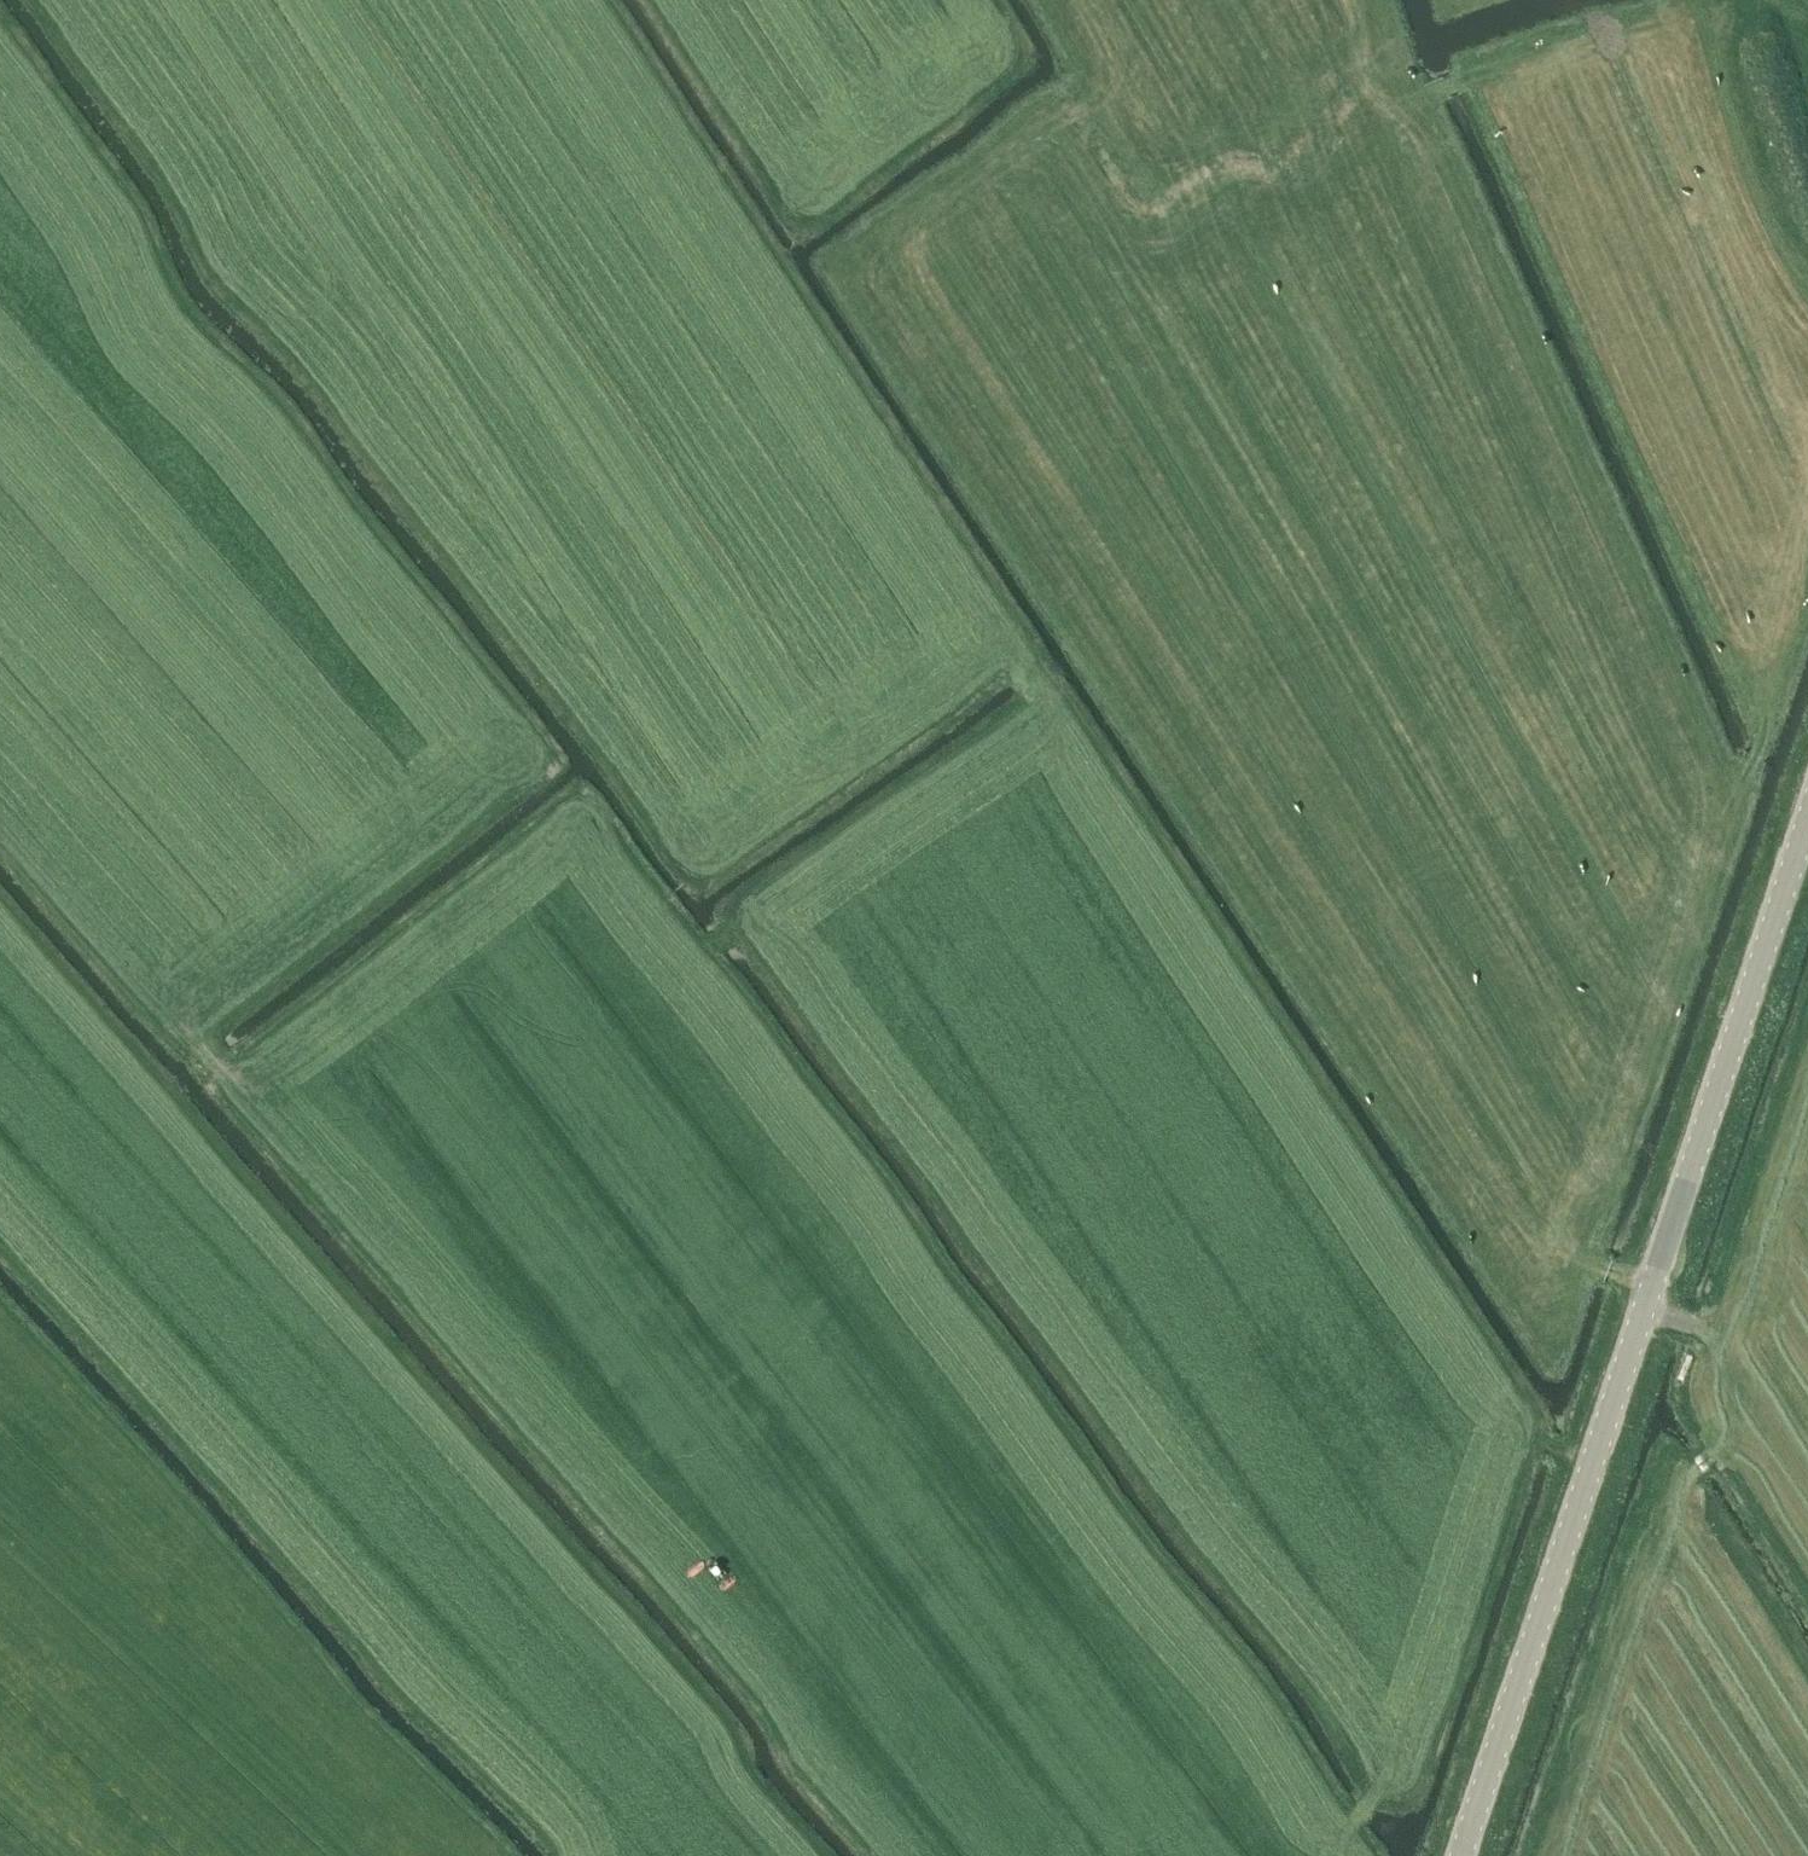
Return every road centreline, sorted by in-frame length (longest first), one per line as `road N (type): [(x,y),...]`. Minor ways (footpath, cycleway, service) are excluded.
road 1 (secondary): [(1469,1855),(1807,848)]

